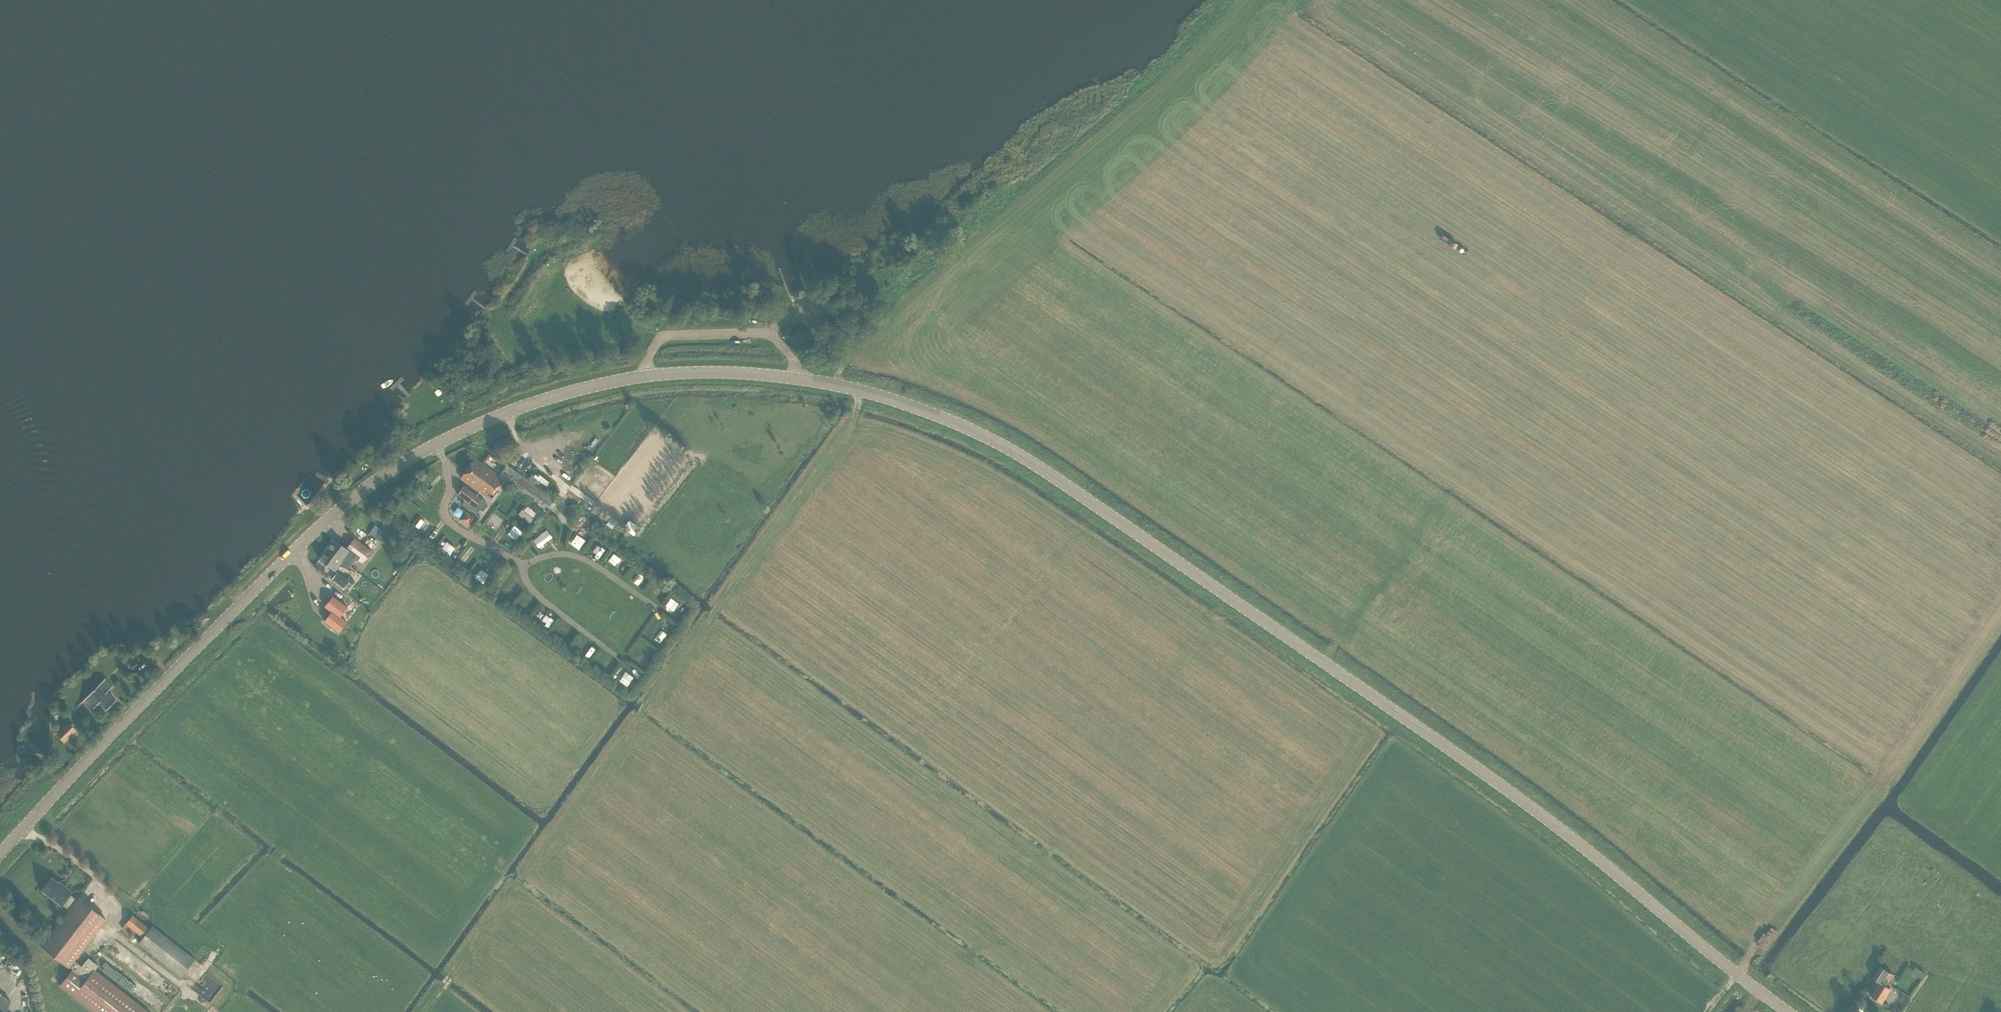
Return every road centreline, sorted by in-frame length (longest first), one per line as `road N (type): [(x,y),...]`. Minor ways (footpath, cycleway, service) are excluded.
road 1 (tertiary): [(1790,1011),(1561,829),(1044,469),(884,398),(729,371),(616,381),(532,402),(376,479),(319,526),(23,828)]
road 2 (track): [(839,386),(850,355),(1198,51),(1241,0)]
road 3 (track): [(1737,974),(1887,777)]

